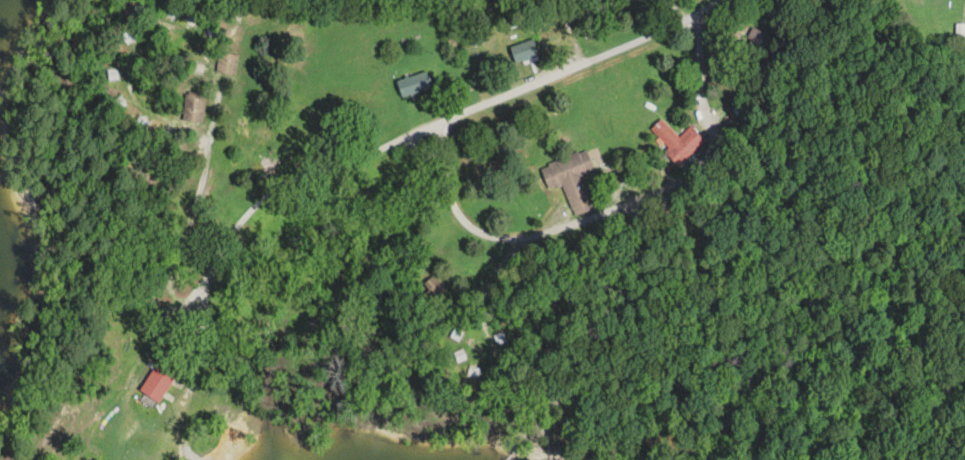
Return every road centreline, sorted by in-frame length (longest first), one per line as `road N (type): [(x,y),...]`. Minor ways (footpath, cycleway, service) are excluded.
road 1 (residential): [(211,273),(246,222),(277,196),(723,0)]

